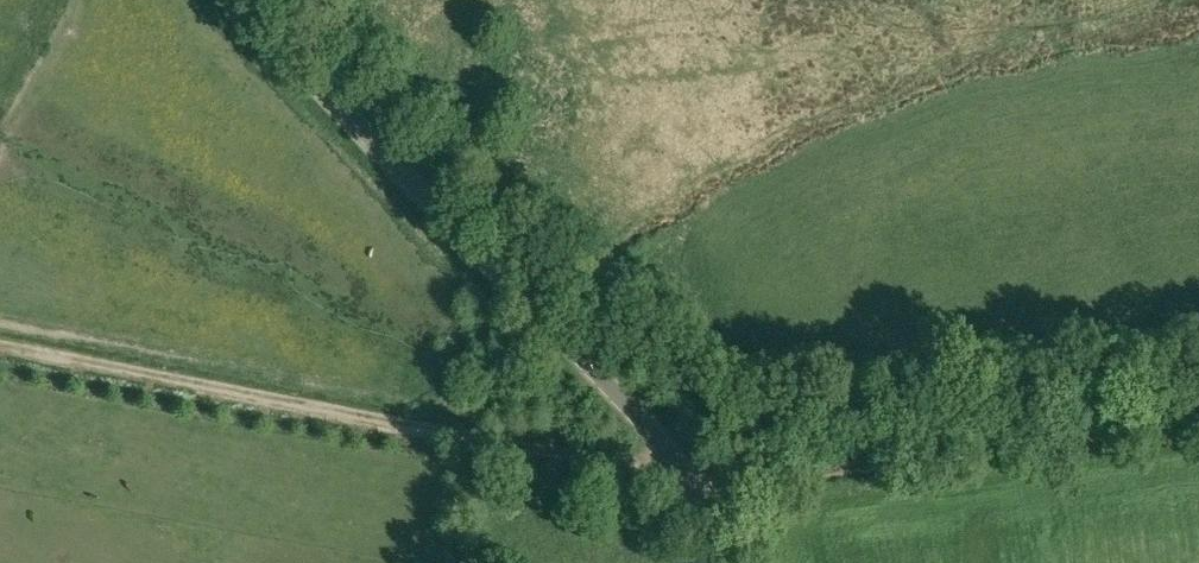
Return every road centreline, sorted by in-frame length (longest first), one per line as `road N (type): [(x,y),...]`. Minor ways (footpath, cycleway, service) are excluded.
road 1 (unclassified): [(719,562),(709,485),(231,0)]
road 2 (track): [(709,485),(0,349)]
road 3 (track): [(709,485),(1198,412)]

